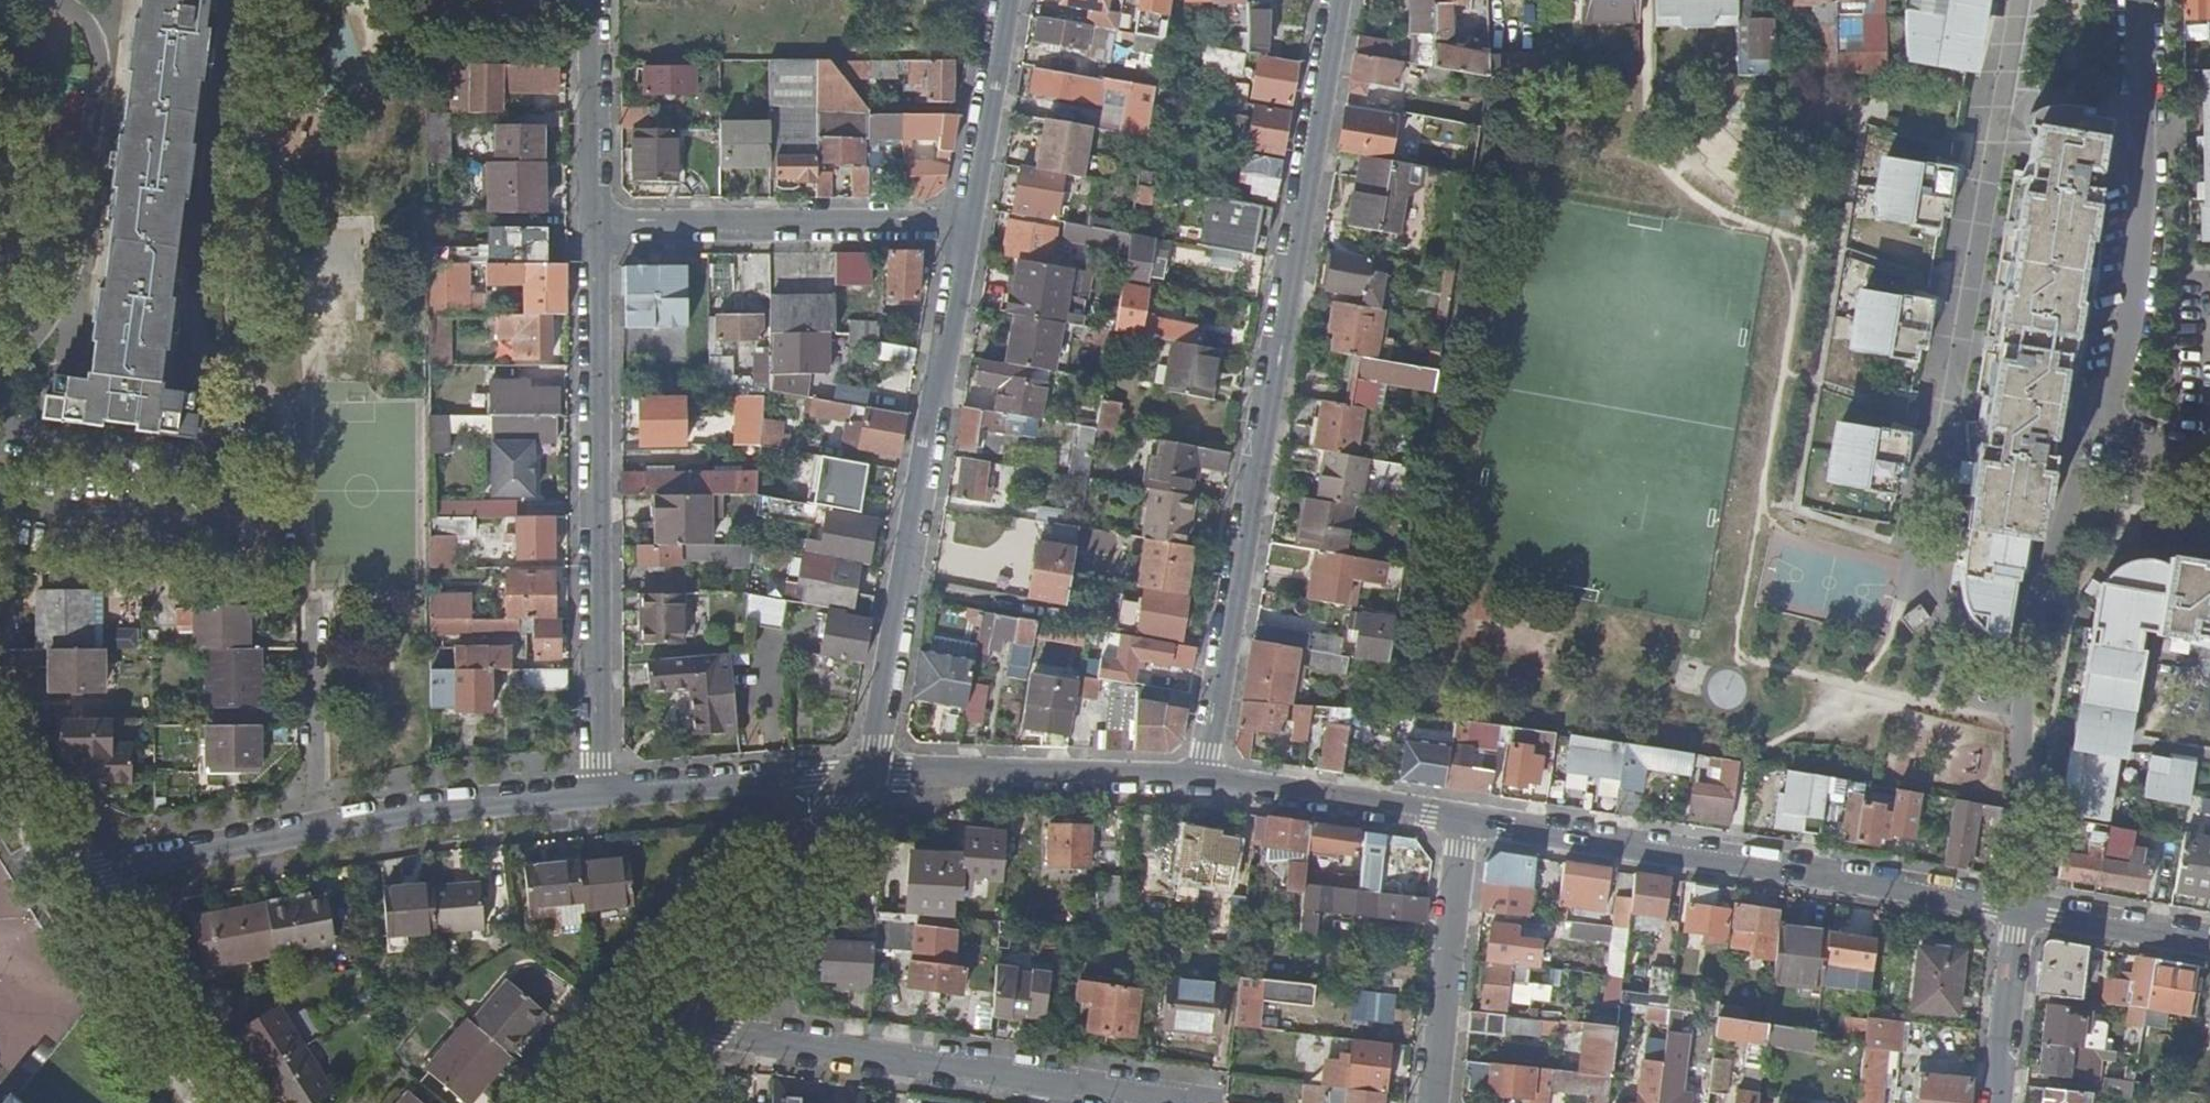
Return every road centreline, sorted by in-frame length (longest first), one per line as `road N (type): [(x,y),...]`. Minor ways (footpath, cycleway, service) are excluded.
road 1 (residential): [(1335,0),(1203,781)]
road 2 (residential): [(2011,0),(1979,224),(1915,541),(1920,584),(1941,625),(1965,649),(2028,669)]
road 3 (residential): [(597,224),(598,796)]
road 4 (residential): [(1215,1102),(658,1023)]
road 5 (residential): [(2014,906),(1462,825)]
road 6 (residential): [(865,775),(968,229)]
road 7 (residential): [(93,886),(314,834),(598,796)]
road 8 (residential): [(2109,436),(2143,247),(2142,0)]
road 9 (residential): [(597,224),(968,229)]
road 10 (residential): [(1203,781),(865,775)]
road 11 (tertiary): [(658,1023),(865,775)]
road 12 (residential): [(1430,1102),(1462,825)]
road 13 (residential): [(598,796),(805,786),(865,775)]
road 14 (residential): [(1462,825),(1203,781)]
road 15 (residential): [(2028,669),(2063,519),(2109,436)]
road 16 (residential): [(93,886),(214,1102)]
road 17 (residential): [(2014,906),(2028,669)]
road 18 (residential): [(968,229),(1008,0)]
road 19 (residential): [(597,224),(588,0)]
road 20 (residential): [(2209,944),(2014,906)]
road 21 (residential): [(1995,1102),(2014,906)]
road 22 (residential): [(0,745),(93,886)]

